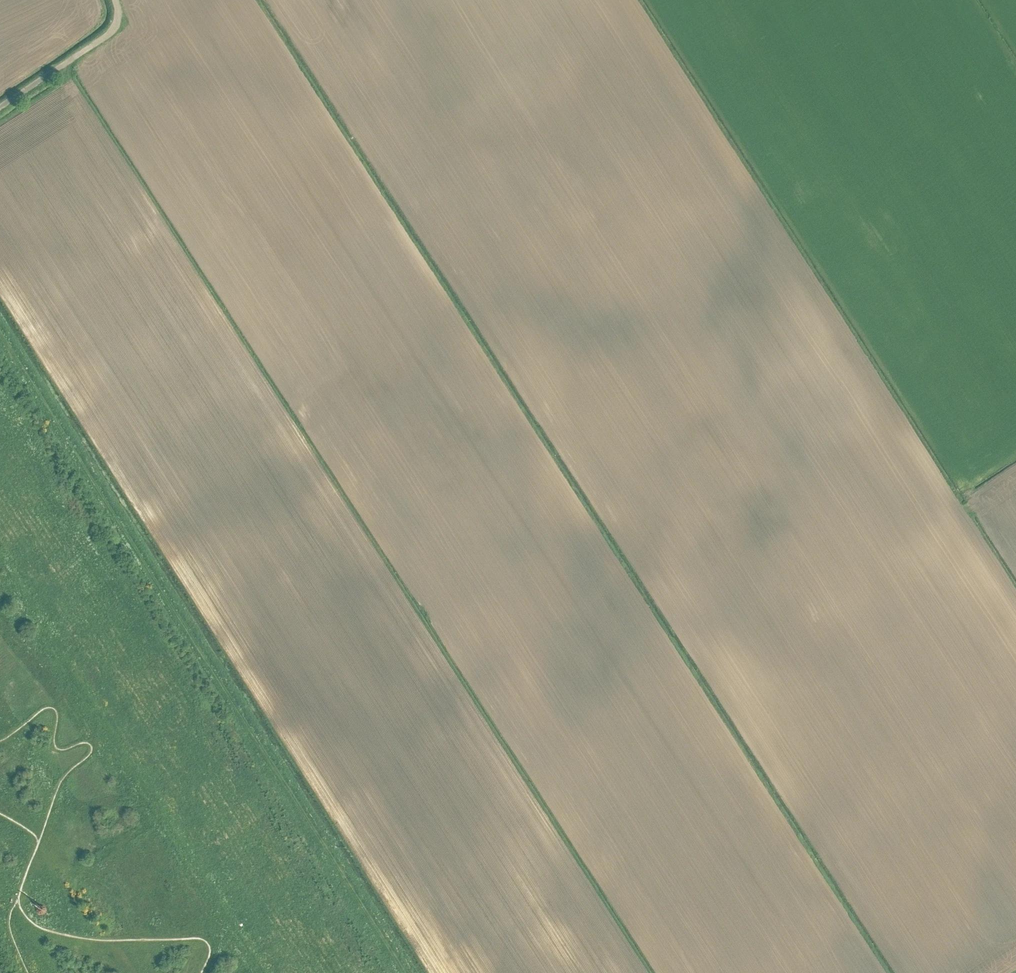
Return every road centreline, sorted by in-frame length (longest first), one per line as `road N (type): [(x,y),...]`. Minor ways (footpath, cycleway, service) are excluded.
road 1 (track): [(0,106),(111,32),(114,0)]

